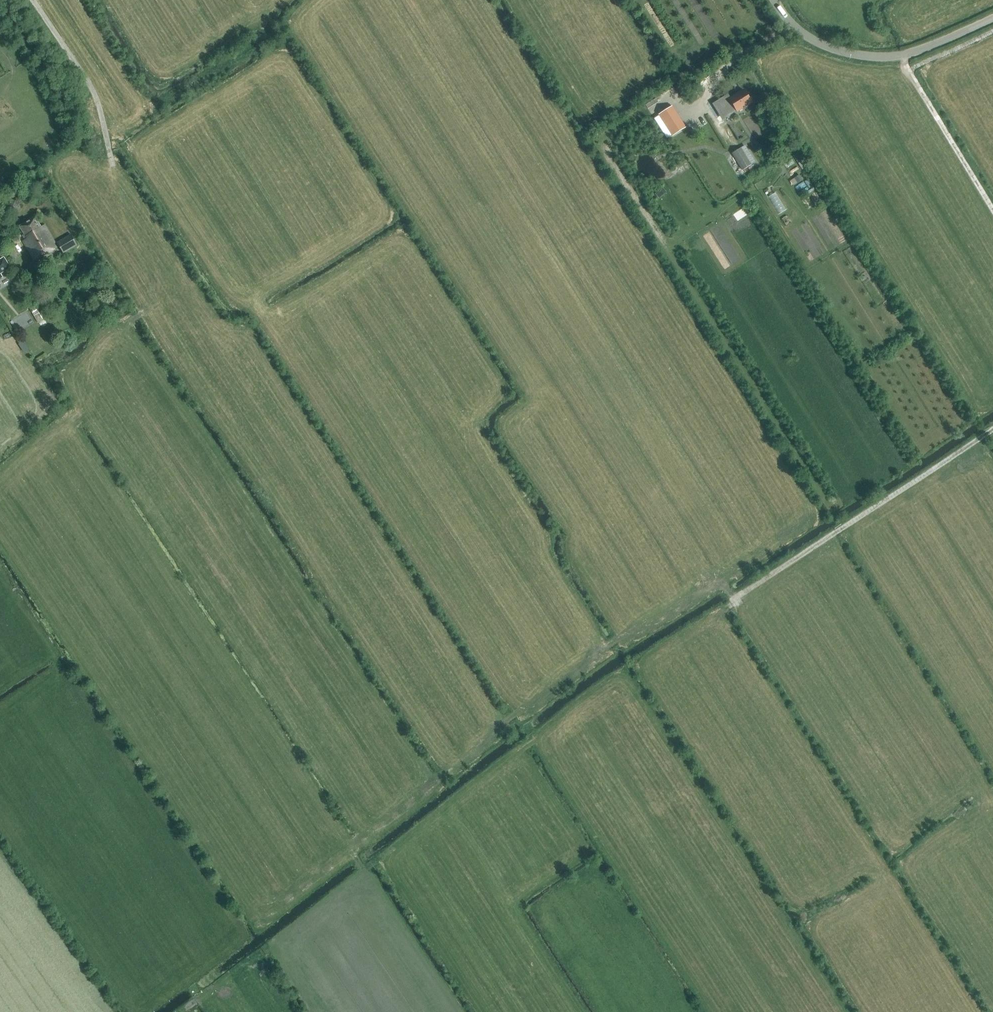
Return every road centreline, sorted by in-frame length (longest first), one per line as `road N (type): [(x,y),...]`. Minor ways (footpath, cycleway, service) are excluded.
road 1 (tertiary): [(992,18),(929,48),(874,58),(802,35),(773,0)]

